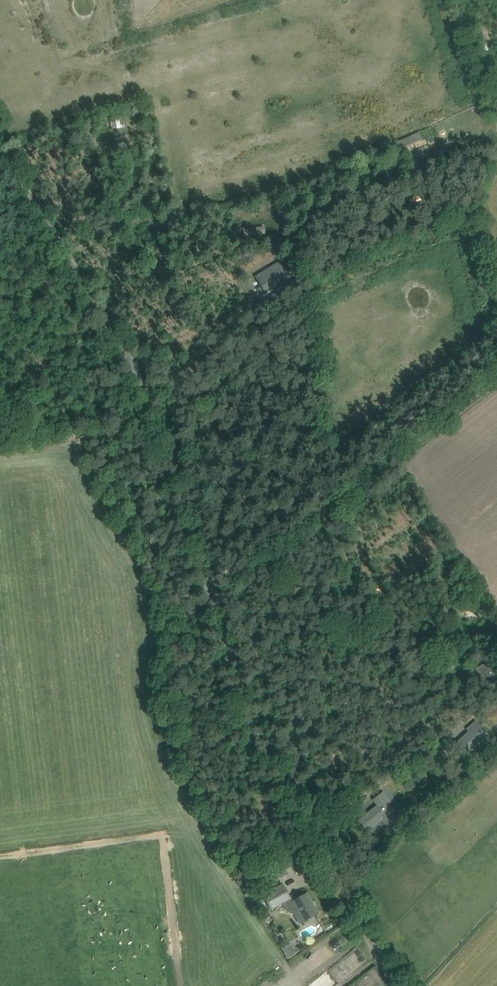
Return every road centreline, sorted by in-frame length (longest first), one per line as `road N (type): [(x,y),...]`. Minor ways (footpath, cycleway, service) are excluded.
road 1 (unclassified): [(216,609),(165,427),(140,371),(0,157)]
road 2 (unclassified): [(398,985),(244,697),(216,609)]
road 3 (unclassified): [(216,609),(496,394)]

